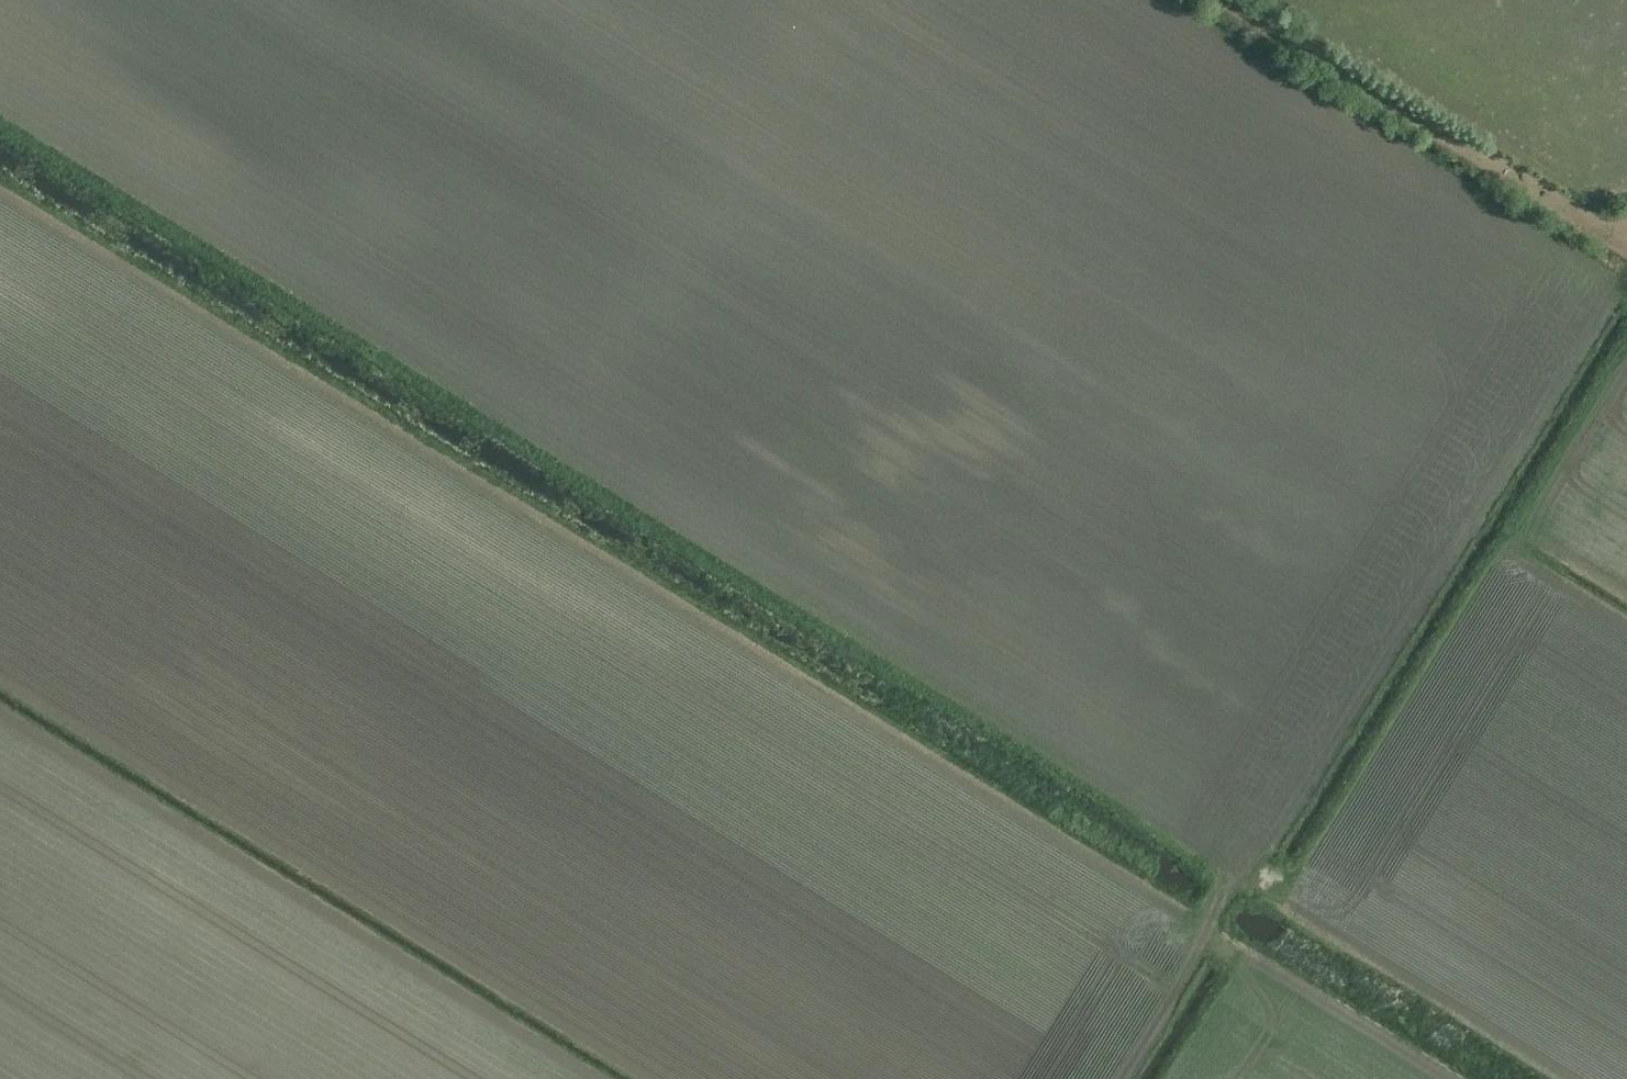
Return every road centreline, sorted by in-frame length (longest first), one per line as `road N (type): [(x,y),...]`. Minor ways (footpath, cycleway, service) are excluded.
road 1 (track): [(1225,0),(1626,239)]

